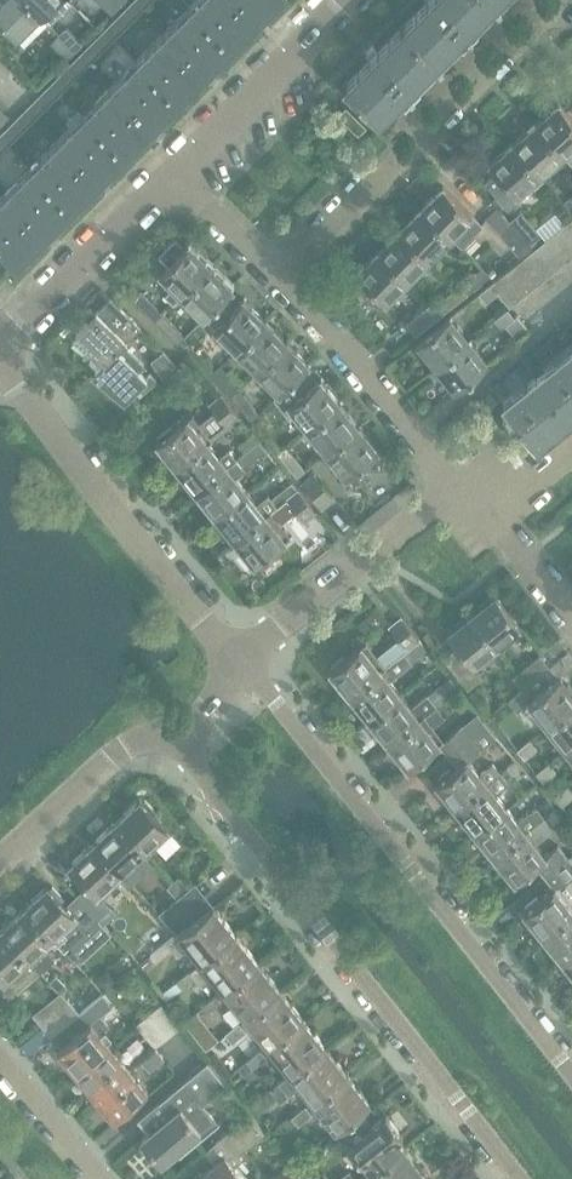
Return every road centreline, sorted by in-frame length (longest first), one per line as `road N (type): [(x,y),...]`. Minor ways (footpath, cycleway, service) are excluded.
road 1 (residential): [(171,735),(518,1178)]
road 2 (residential): [(571,1075),(236,662)]
road 3 (residential): [(281,285),(561,0)]
road 4 (residential): [(236,662),(72,457),(2,350)]
road 5 (residential): [(236,662),(429,509),(466,498)]
road 6 (residential): [(466,498),(281,285)]
road 7 (residential): [(175,175),(350,0)]
road 8 (residential): [(2,350),(175,175)]
road 9 (residential): [(0,861),(117,750),(171,735)]
road 10 (residential): [(571,617),(507,534),(466,498)]
road 11 (residential): [(281,285),(175,175)]
road 12 (residential): [(96,1178),(0,1065)]

